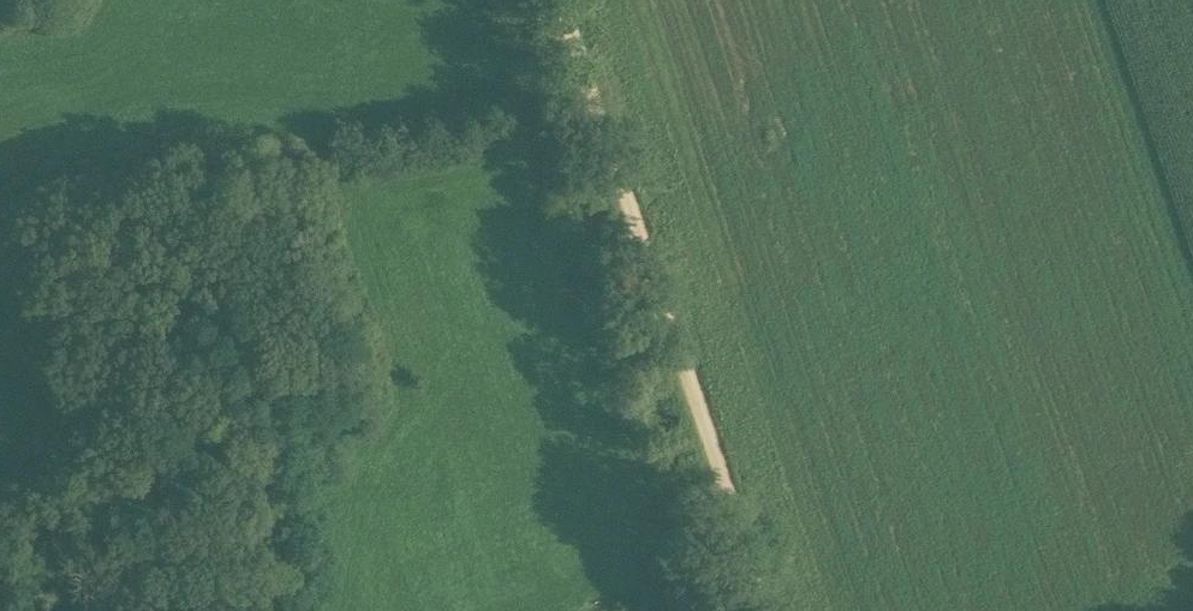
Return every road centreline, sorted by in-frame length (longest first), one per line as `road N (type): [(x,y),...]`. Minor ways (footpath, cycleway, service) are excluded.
road 1 (track): [(766,610),(556,0)]

